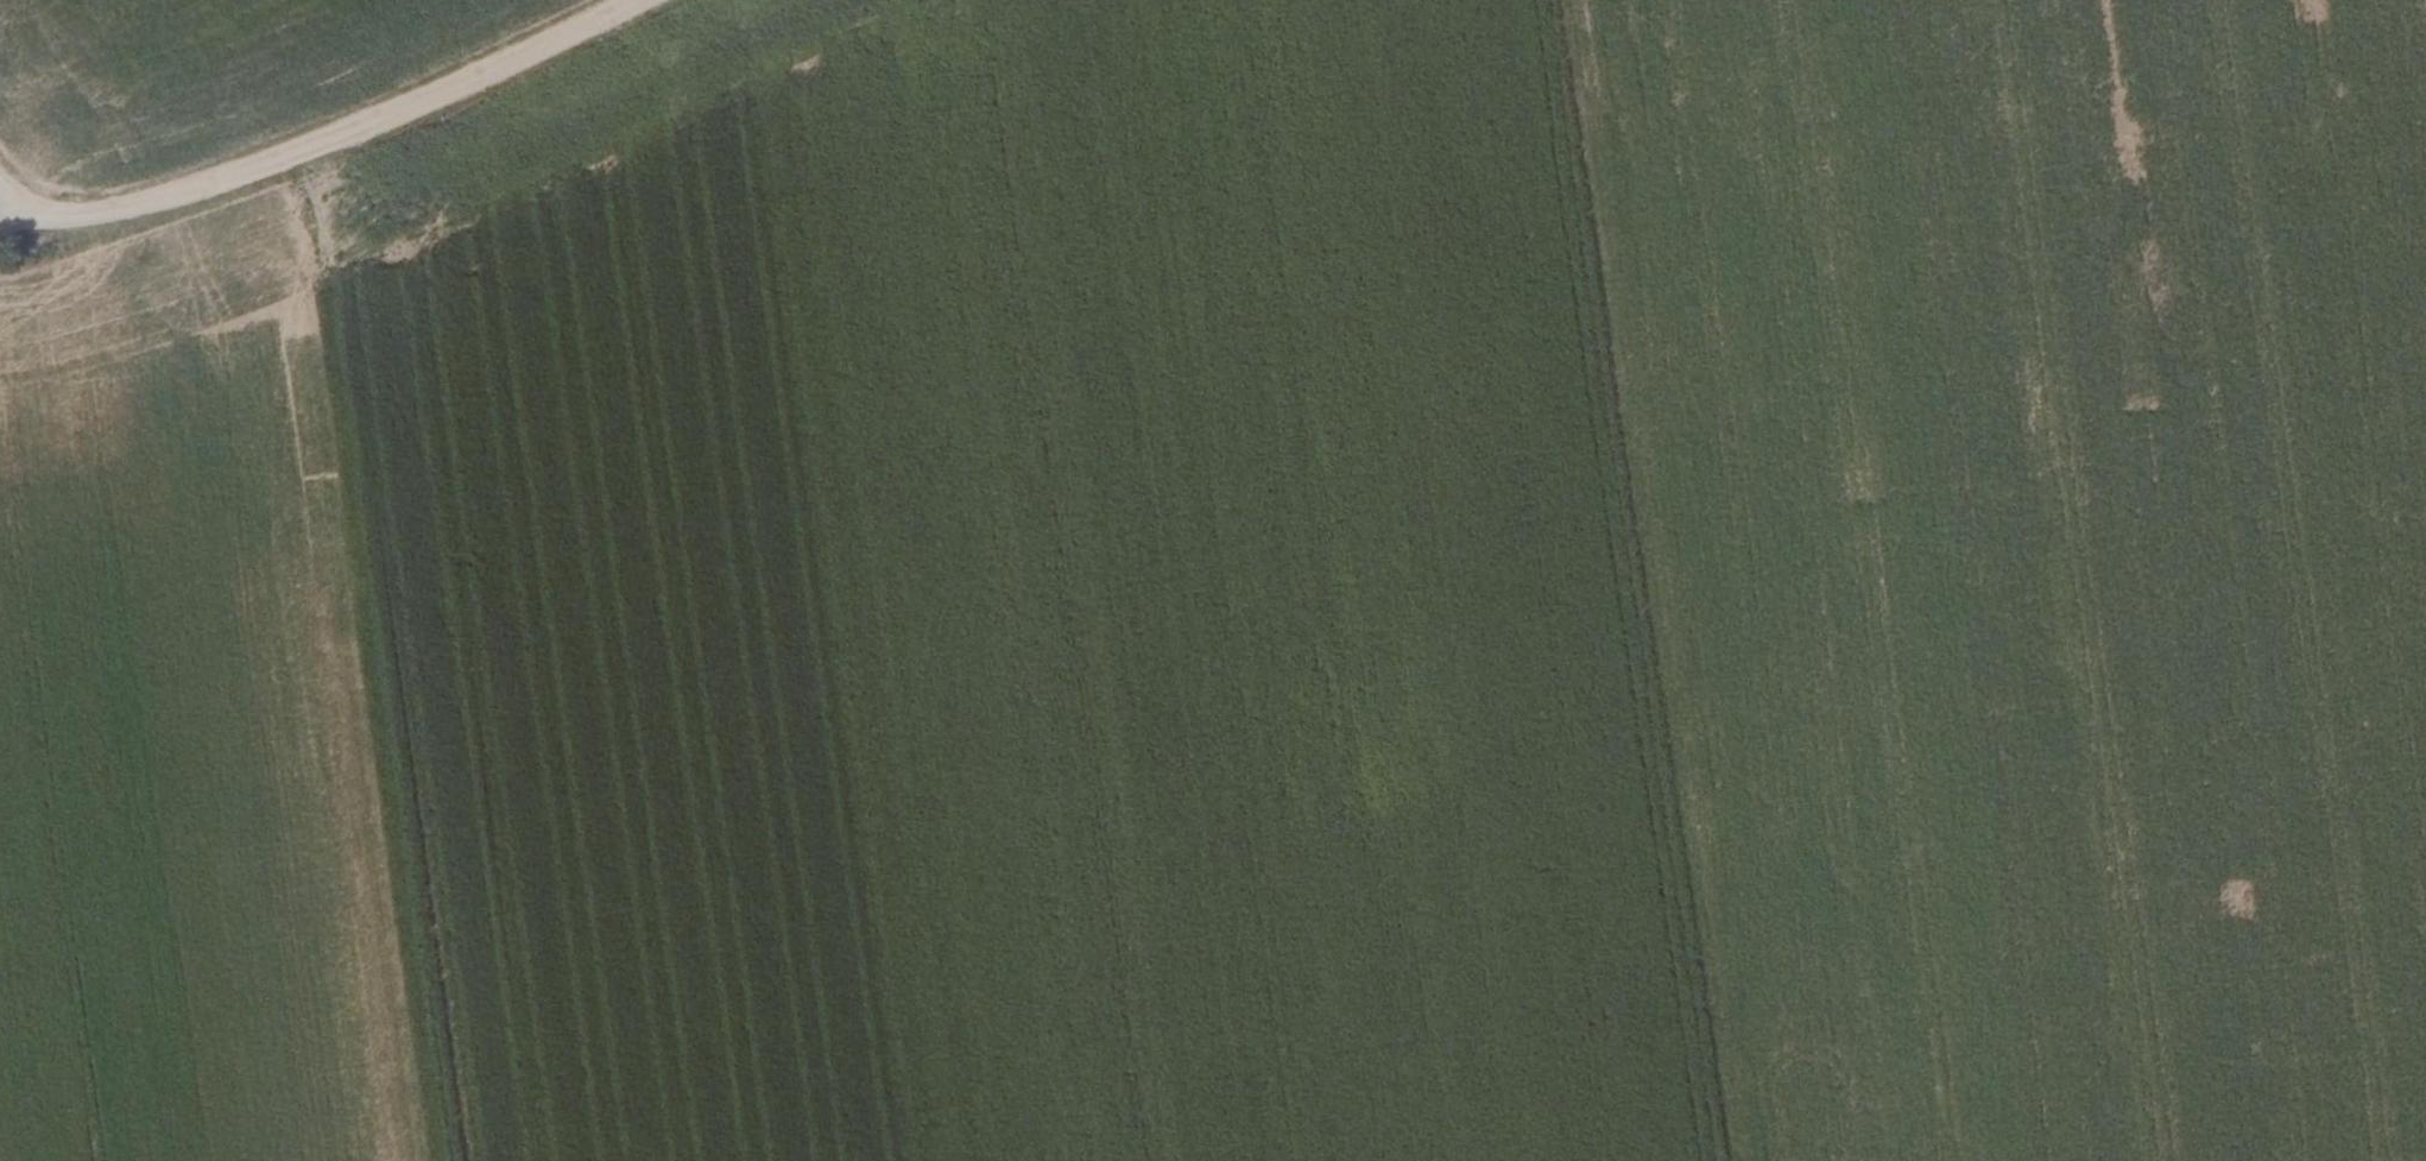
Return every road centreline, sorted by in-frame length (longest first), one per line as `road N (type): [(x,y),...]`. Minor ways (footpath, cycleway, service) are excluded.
road 1 (track): [(641,0),(358,124),(142,199),(22,219)]

